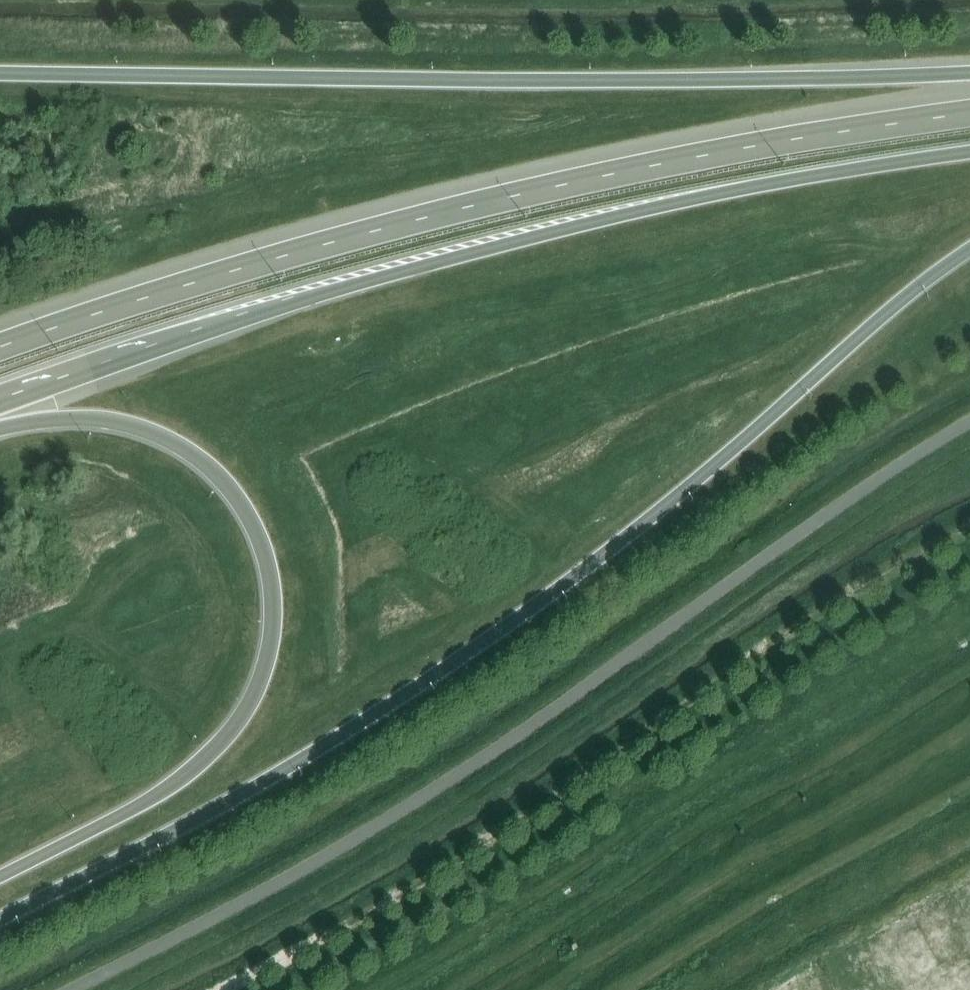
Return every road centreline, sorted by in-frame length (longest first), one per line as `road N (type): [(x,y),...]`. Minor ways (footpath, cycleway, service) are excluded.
road 1 (trunk): [(0,924),(256,791),(489,643),(663,514),(969,253)]
road 2 (unclassified): [(969,422),(495,753),(357,841),(81,989)]
road 3 (trunk): [(0,401),(254,313),(471,252),(682,201),(969,153)]
road 4 (trunk): [(969,113),(678,161),(470,207),(237,270),(0,348)]
road 5 (trunk): [(969,74),(709,82),(0,74)]
road 6 (trunk): [(0,431),(44,420),(125,424),(183,448),(219,479),(240,512),(265,557),(271,608),(267,663),(246,714),(208,761),(138,811),(0,882)]

